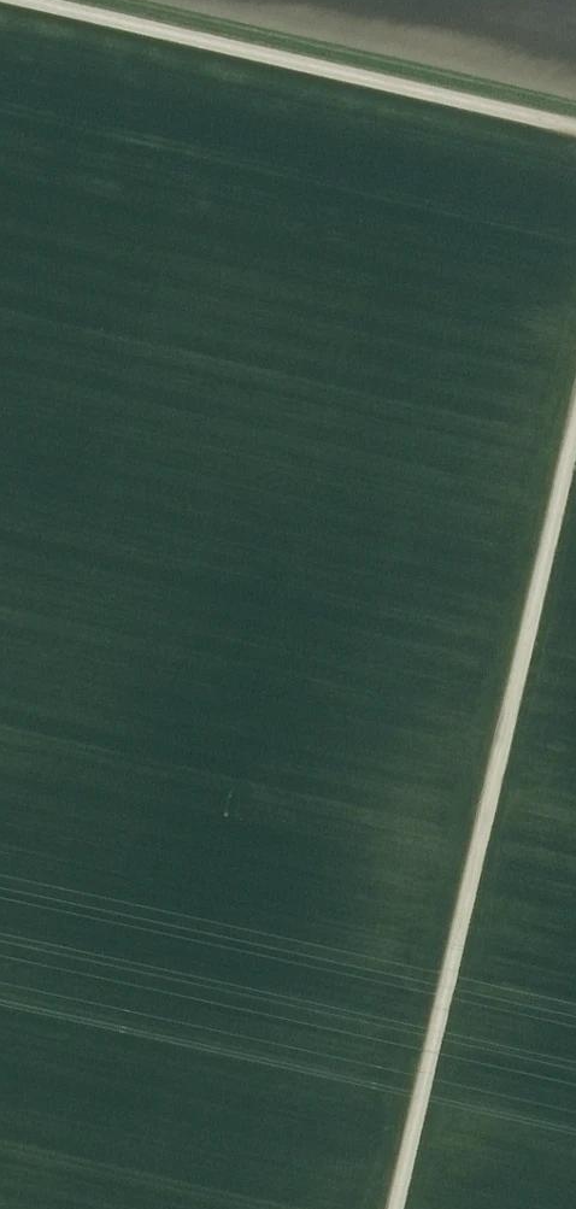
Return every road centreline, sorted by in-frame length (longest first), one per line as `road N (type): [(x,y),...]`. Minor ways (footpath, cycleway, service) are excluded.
road 1 (track): [(575,128),(18,0)]

